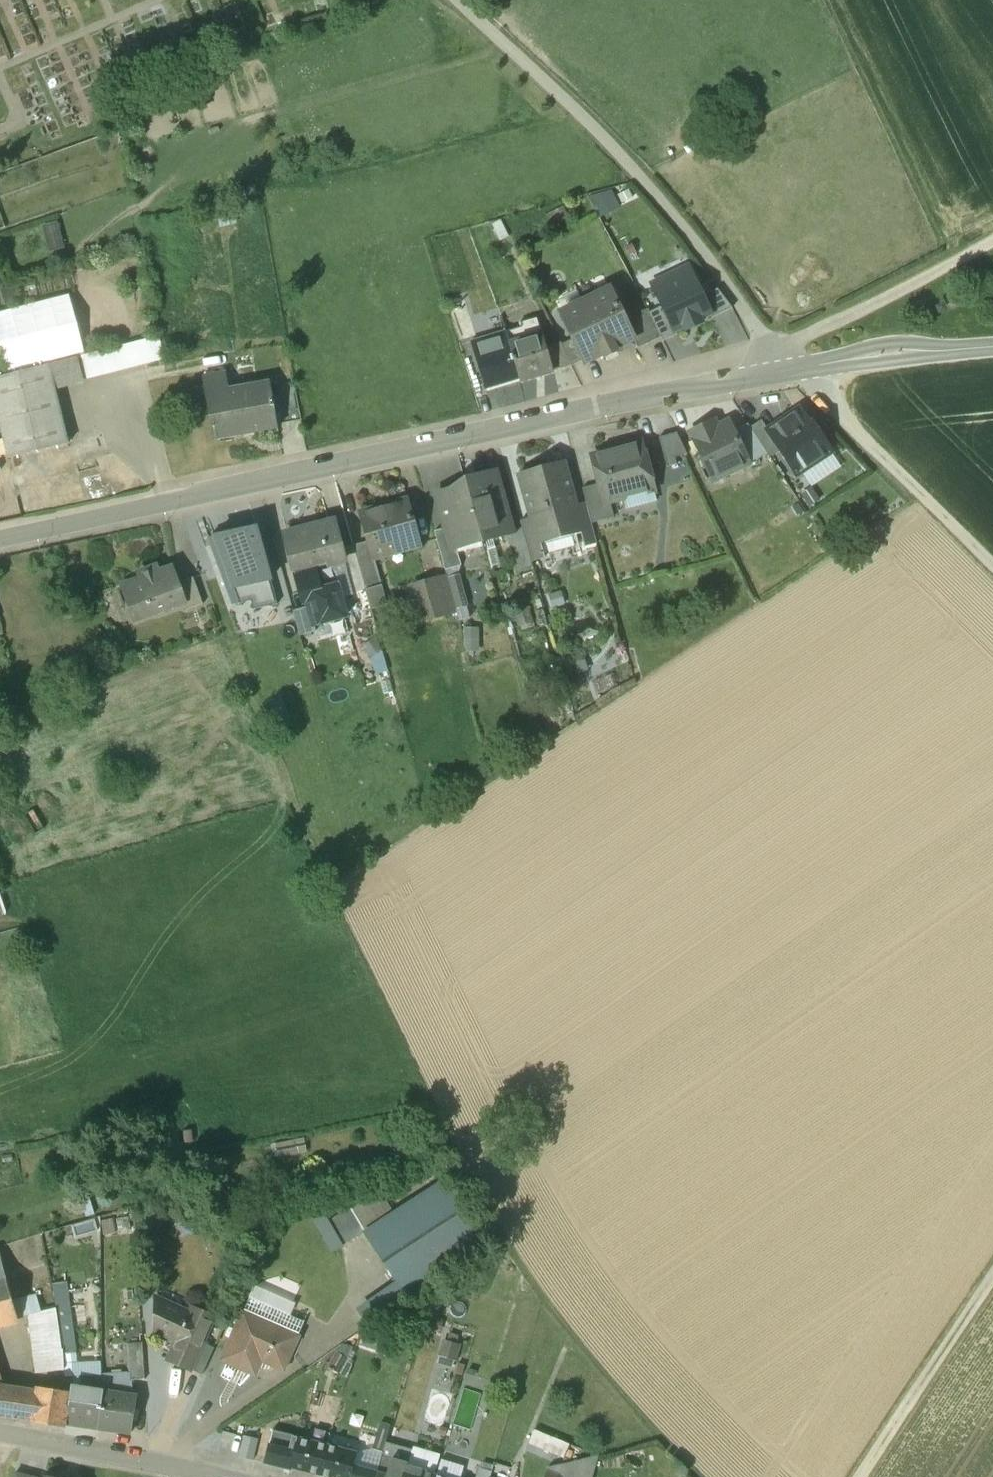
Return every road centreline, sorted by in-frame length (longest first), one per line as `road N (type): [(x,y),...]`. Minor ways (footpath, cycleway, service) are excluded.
road 1 (tertiary): [(0,537),(636,394),(887,351),(992,345)]
road 2 (track): [(774,374),(767,346),(710,259),(644,179),(459,0)]
road 3 (track): [(992,565),(834,406),(820,365)]
road 4 (track): [(992,241),(803,337),(767,346)]
road 5 (track): [(865,1476),(992,1278)]
road 6 (residential): [(0,1434),(229,1476)]

